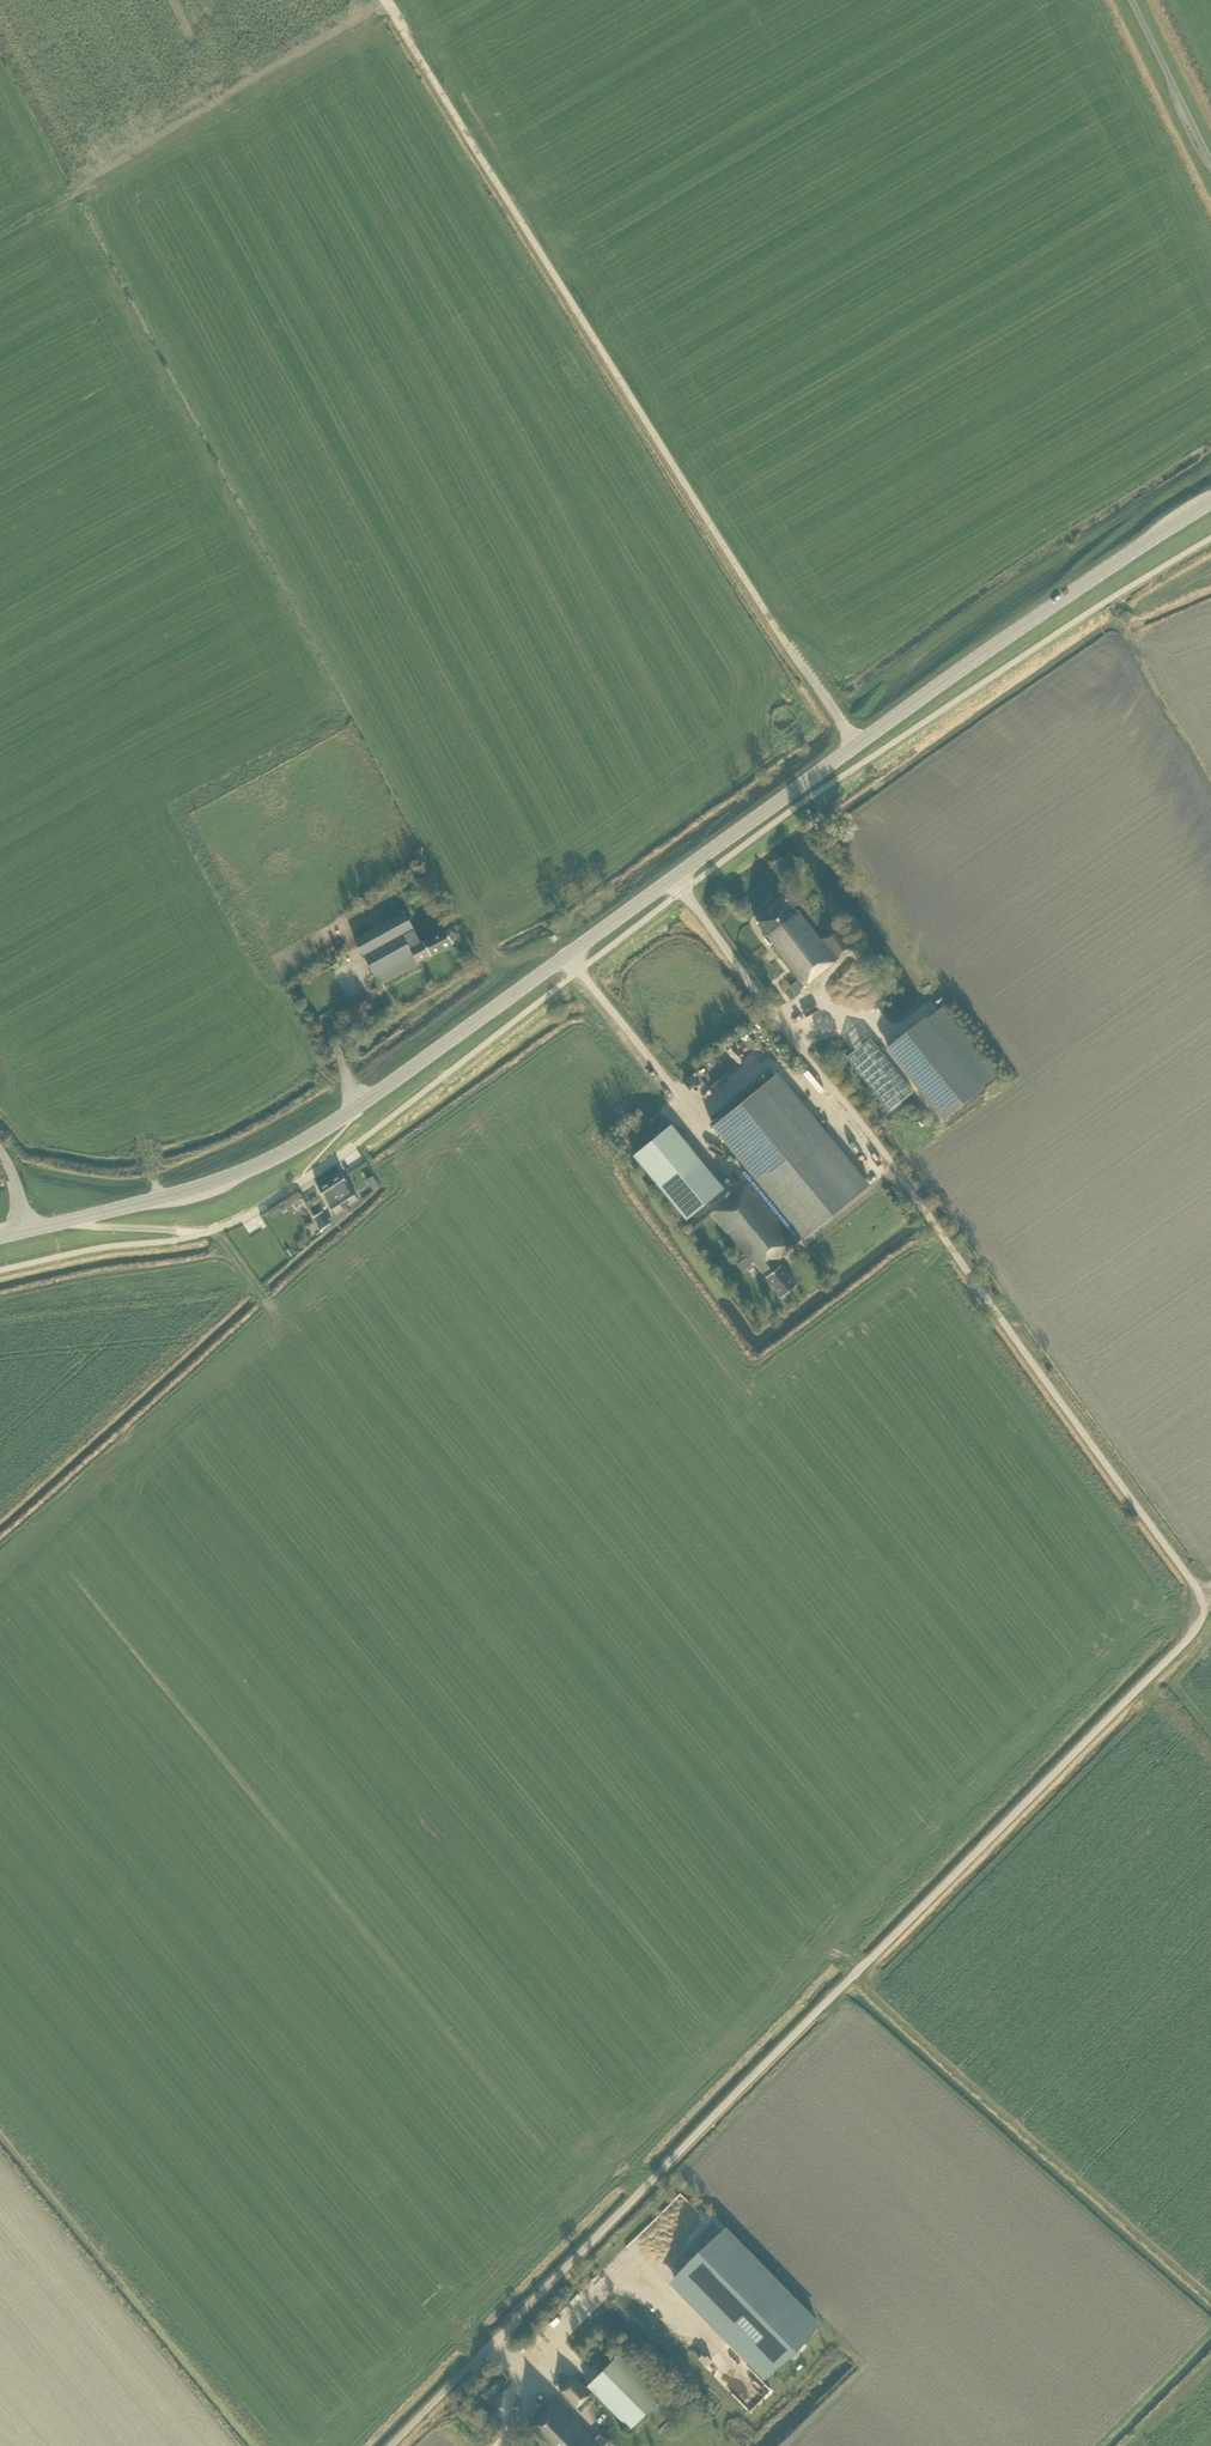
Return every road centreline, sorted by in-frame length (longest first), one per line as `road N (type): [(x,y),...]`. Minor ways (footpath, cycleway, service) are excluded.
road 1 (unclassified): [(389,2445),(1202,1618),(1195,1587),(887,1156),(673,882)]
road 2 (track): [(856,750),(384,0)]
road 3 (primary): [(76,1222),(212,1187),(295,1151),(673,882)]
road 4 (primary): [(673,882),(1021,630),(1210,504)]
road 5 (unclassified): [(208,1232),(255,1212),(347,1151),(579,970)]
road 6 (unclassified): [(208,1232),(76,1222)]

